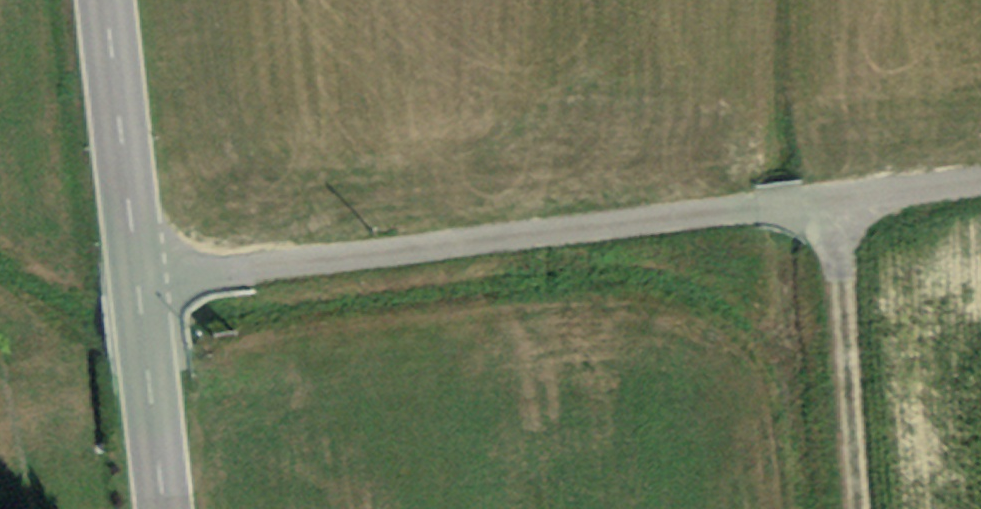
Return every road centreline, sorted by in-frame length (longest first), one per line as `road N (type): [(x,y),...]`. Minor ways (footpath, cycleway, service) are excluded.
road 1 (track): [(980,193),(137,284)]
road 2 (secondary): [(164,508),(104,0)]
road 3 (track): [(857,508),(832,211)]

